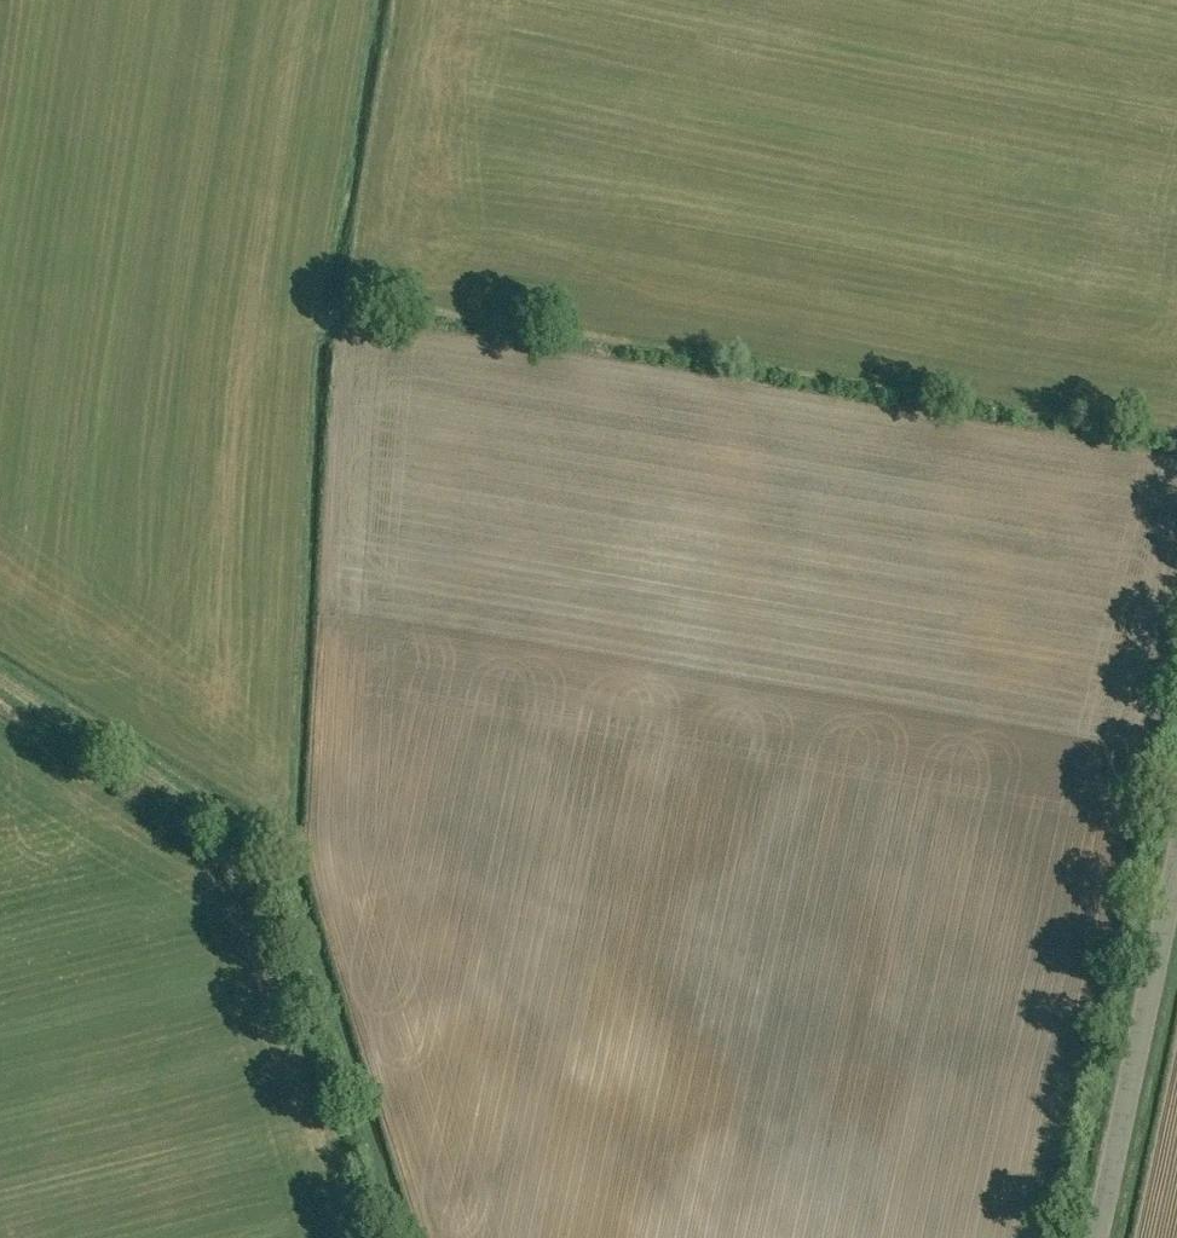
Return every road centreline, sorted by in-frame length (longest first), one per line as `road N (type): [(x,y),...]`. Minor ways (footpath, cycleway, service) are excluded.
road 1 (unclassified): [(1100,1237),(1176,871)]
road 2 (track): [(274,846),(250,843),(0,678)]

